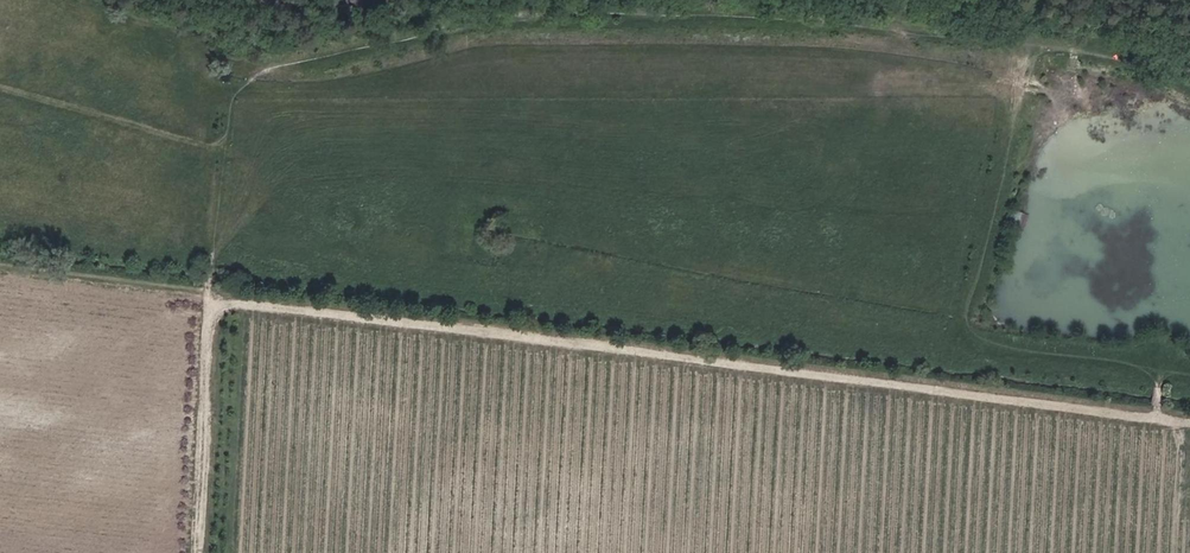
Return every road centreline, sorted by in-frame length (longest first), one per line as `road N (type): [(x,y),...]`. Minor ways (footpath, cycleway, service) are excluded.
road 1 (track): [(203,552),(215,296),(1189,422)]
road 2 (track): [(1005,76),(873,49),(777,45),(486,46),(288,93),(267,93),(237,74),(221,115),(214,263)]
road 3 (track): [(1005,76),(956,349),(1162,388),(1189,376)]
road 4 (track): [(0,268),(215,296),(214,263)]
road 5 (track): [(1189,83),(1090,51),(1039,48),(1013,70)]

